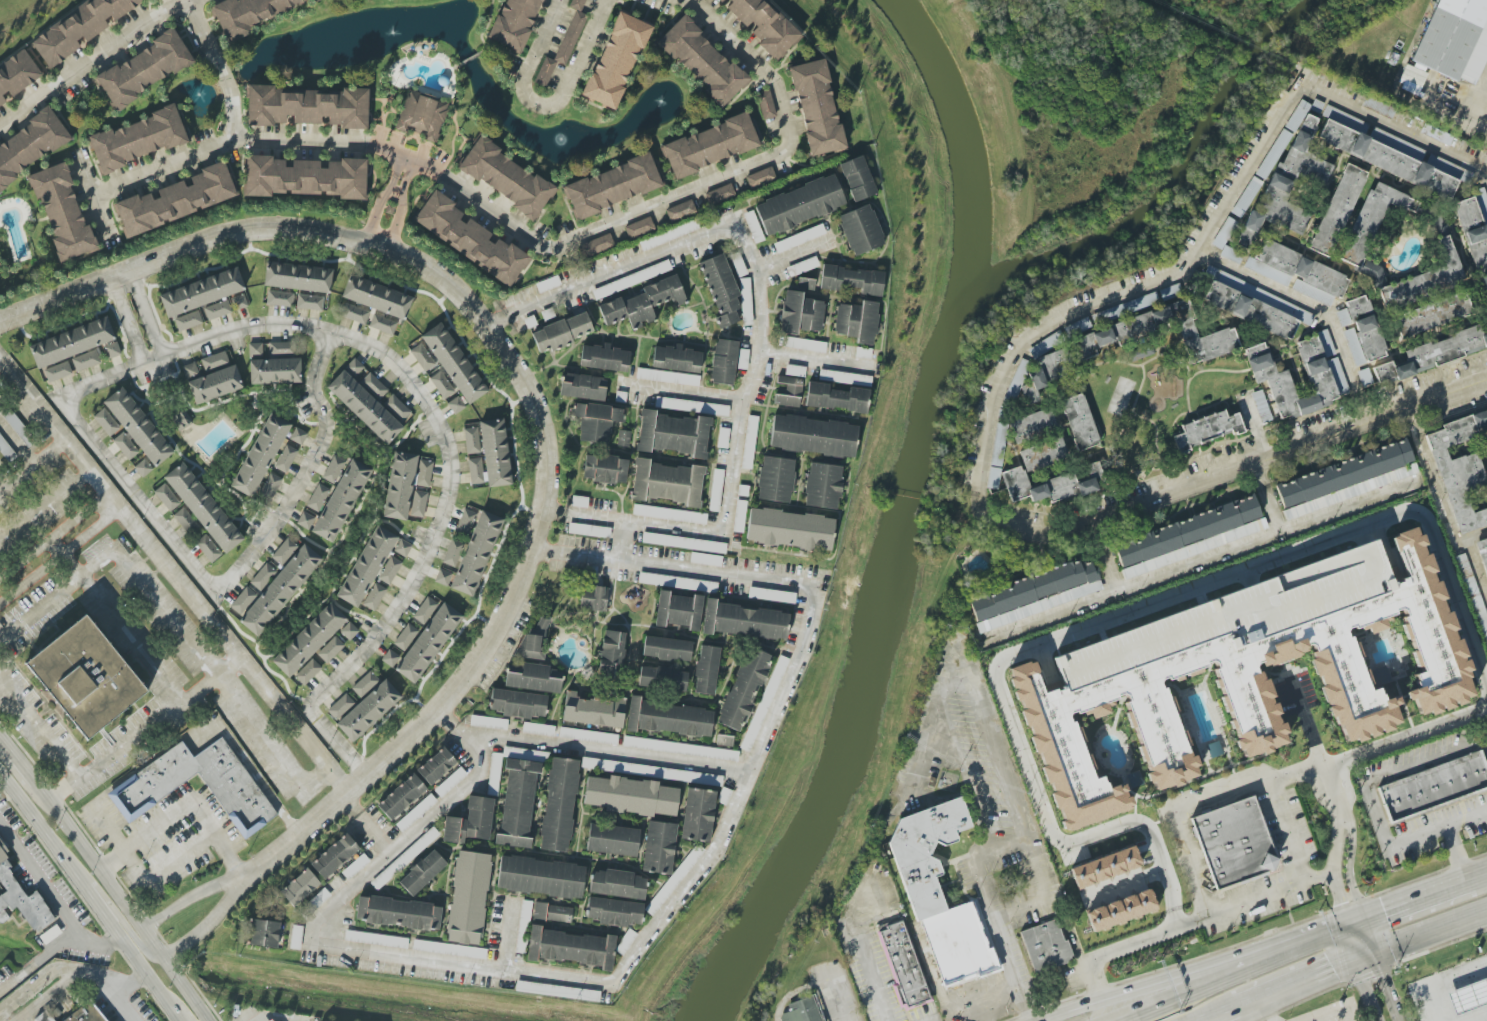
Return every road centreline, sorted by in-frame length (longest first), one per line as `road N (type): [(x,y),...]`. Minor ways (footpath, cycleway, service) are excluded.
road 1 (residential): [(0,325),(231,237),(312,233),(371,245),(447,280),(486,322),(536,400),(547,439),(548,497),(520,584),(491,637),(408,740),(239,878)]
road 2 (residential): [(998,518),(1041,524),(1093,516),(1486,377)]
road 3 (secondary): [(205,1020),(35,784)]
road 4 (trunk): [(1486,873),(1353,922)]
road 5 (motorway): [(1245,966),(1117,1020)]
road 6 (primary): [(1177,980),(1045,1020)]
road 7 (secondary): [(0,777),(81,887)]
road 8 (secondary): [(71,874),(96,885),(159,959)]

